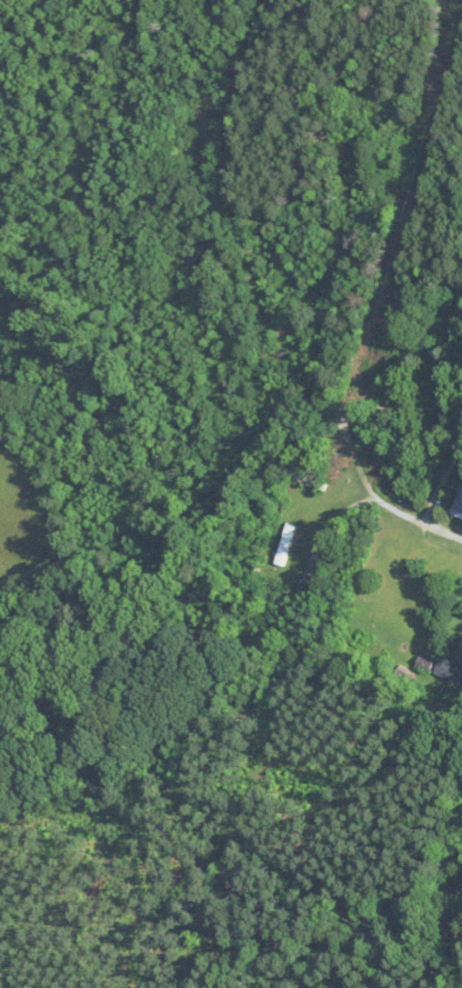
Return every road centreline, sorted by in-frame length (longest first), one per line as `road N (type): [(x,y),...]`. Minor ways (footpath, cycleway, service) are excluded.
road 1 (residential): [(461,540),(387,505),(305,408),(241,243),(252,120),(304,0)]

